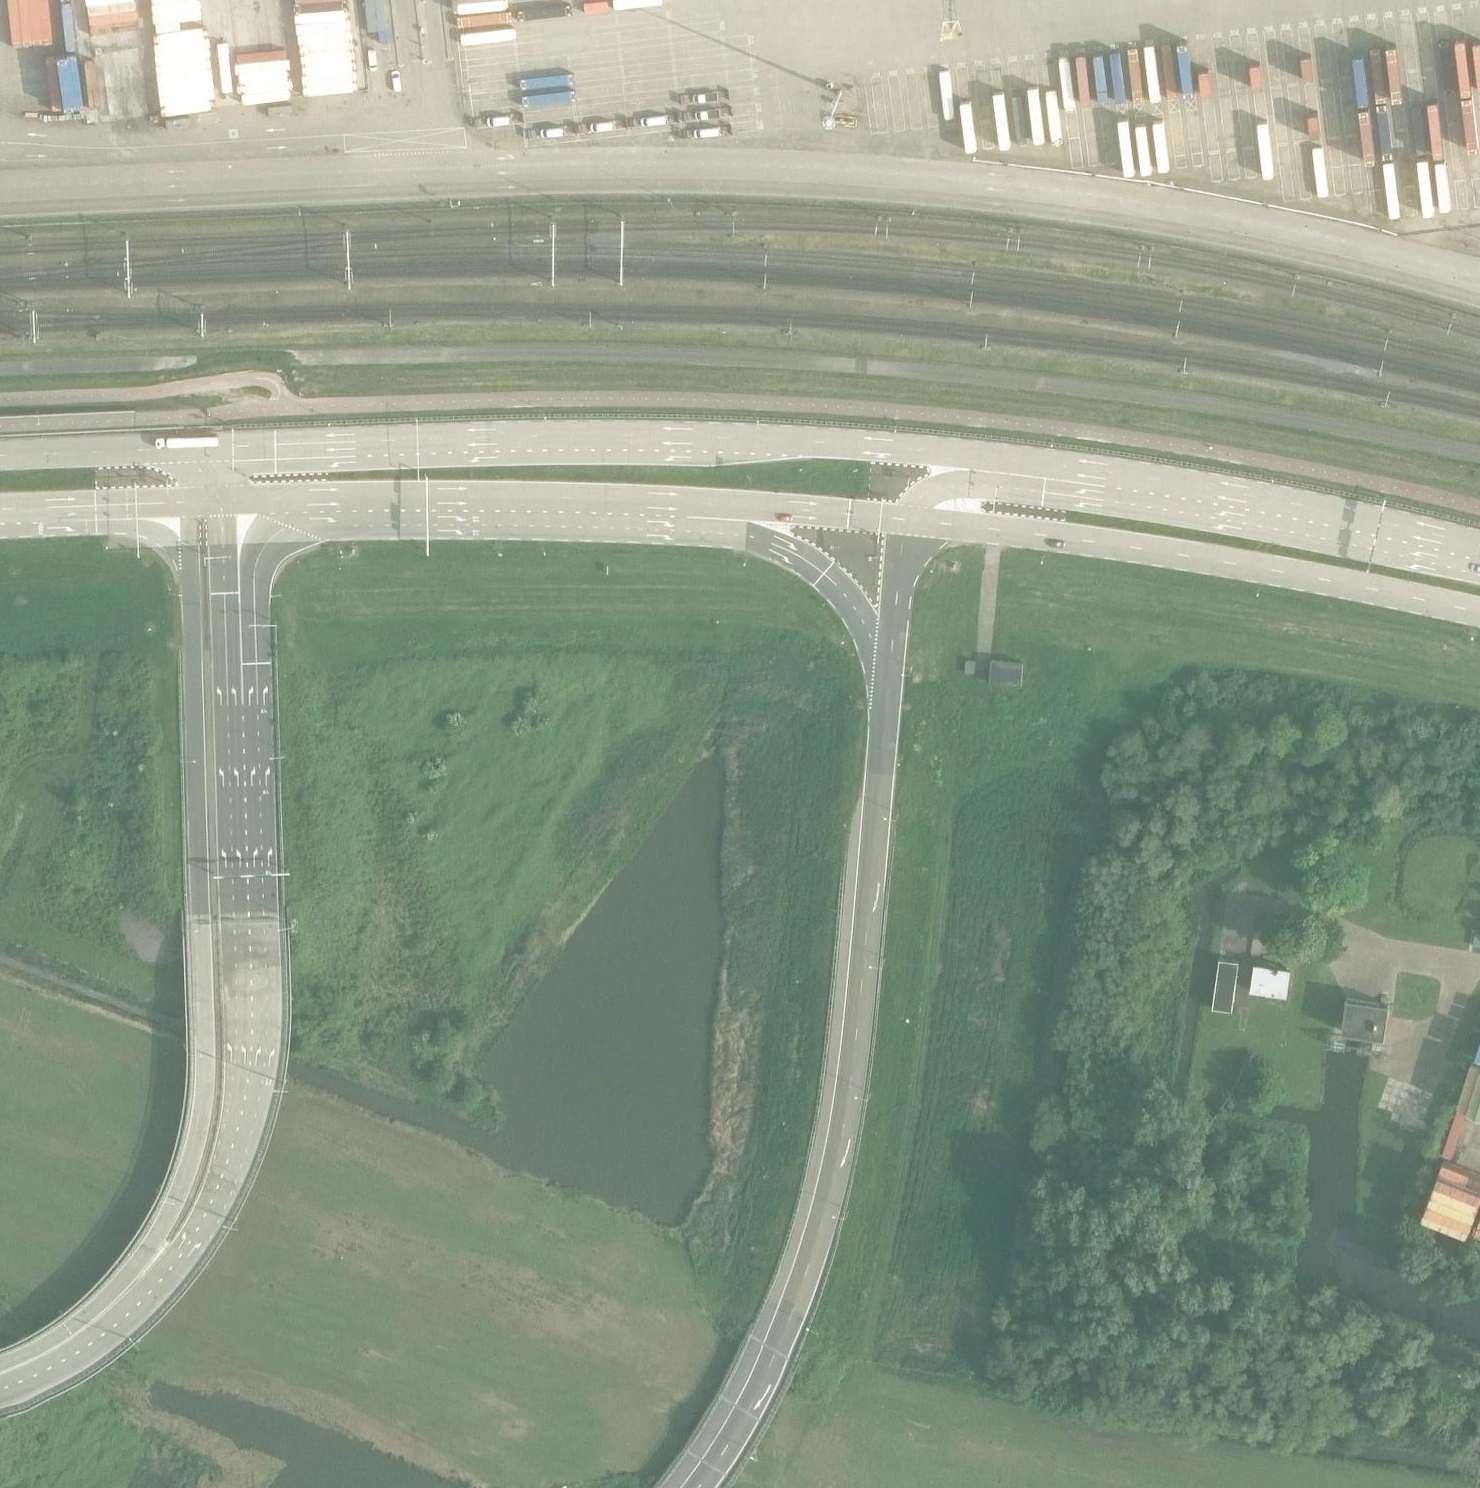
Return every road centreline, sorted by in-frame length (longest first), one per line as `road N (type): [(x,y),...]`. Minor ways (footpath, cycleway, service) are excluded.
road 1 (tertiary): [(138,1286),(184,1243),(216,1191),(248,1072),(240,500)]
road 2 (motorway): [(887,706),(863,974),(833,1192),(782,1340),(695,1487)]
road 3 (secondary): [(1016,460),(825,443),(210,449)]
road 4 (tertiary): [(182,503),(204,1083),(183,1173),(138,1286)]
road 5 (secondary): [(908,521),(1201,557),(1479,612)]
road 6 (secondary): [(1479,548),(1243,494),(1016,460)]
road 7 (secondary): [(240,500),(681,503)]
road 8 (motorway): [(681,503),(831,576),(857,611),(887,706)]
road 9 (secondary): [(681,503),(908,521)]
road 10 (secondary): [(210,449),(0,457)]
road 11 (motorway): [(908,521),(887,706)]
road 12 (secondary): [(0,516),(182,503)]
road 13 (tertiary): [(138,1286),(60,1350),(0,1381)]
road 14 (motorway): [(1016,460),(938,488),(908,521)]

